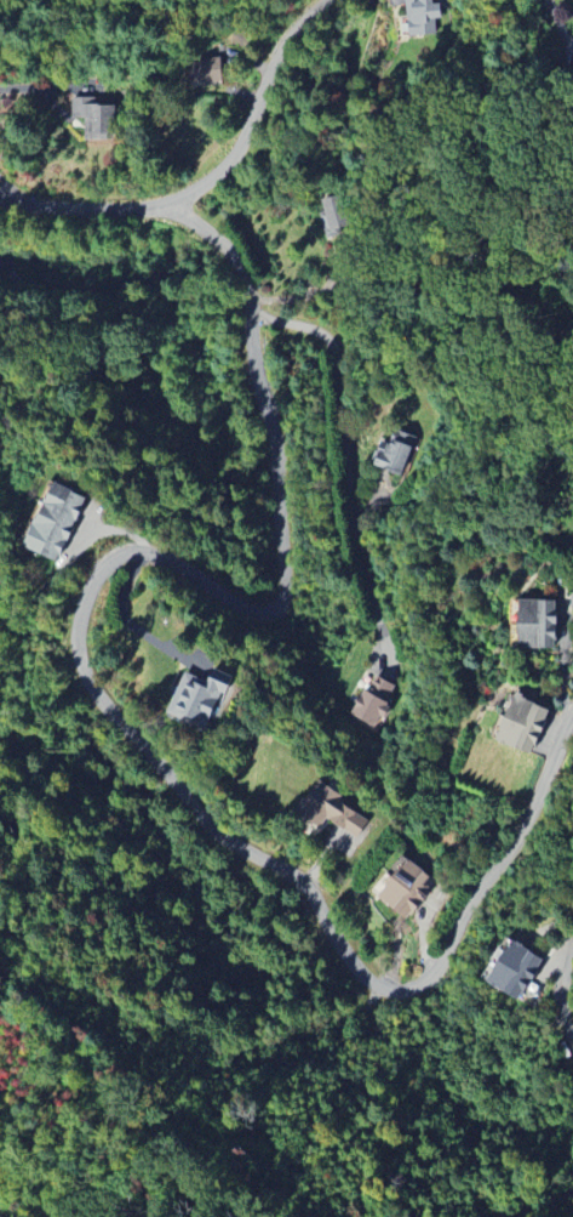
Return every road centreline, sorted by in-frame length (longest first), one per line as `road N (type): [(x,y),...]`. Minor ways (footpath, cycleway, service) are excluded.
road 1 (residential): [(0,205),(178,214),(207,231),(245,274),(254,363),(275,443),(283,596),(260,616),(171,559),(125,553),(92,584),(78,662),(201,815),(228,841),(311,891),(362,977),(397,993),(436,974),(464,914),(532,818),(572,721)]
road 2 (residential): [(164,211),(231,155),(292,36),(329,0)]

